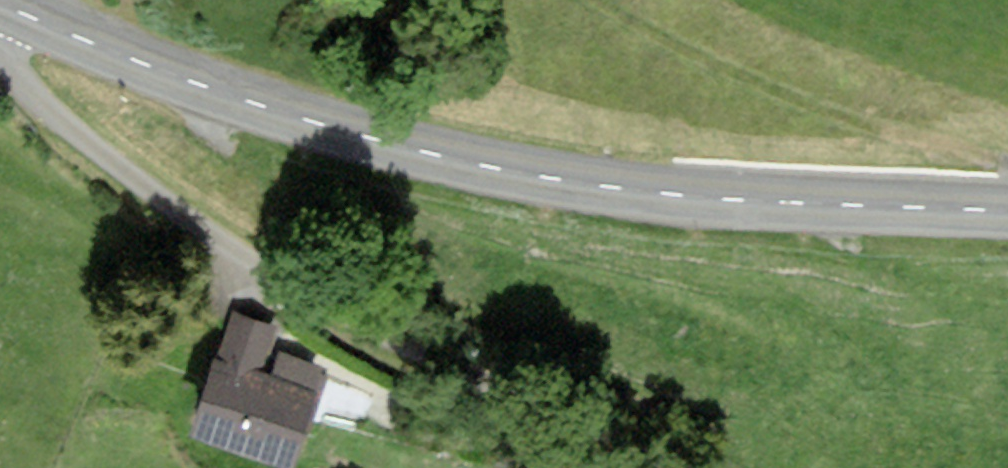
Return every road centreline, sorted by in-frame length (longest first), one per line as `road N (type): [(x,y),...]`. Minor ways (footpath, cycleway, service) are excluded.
road 1 (secondary): [(1007,212),(644,195),(351,137),(0,6)]
road 2 (unclassified): [(681,467),(242,266),(26,97),(0,51)]

